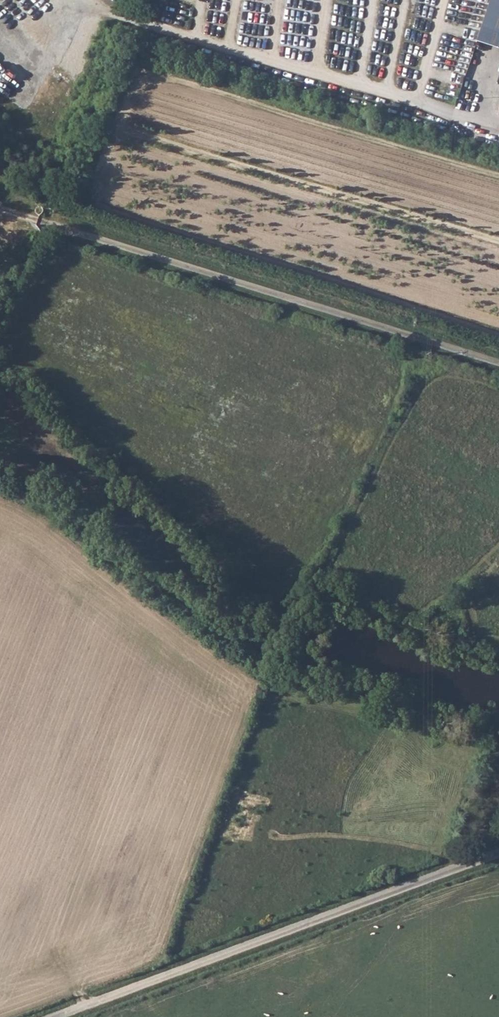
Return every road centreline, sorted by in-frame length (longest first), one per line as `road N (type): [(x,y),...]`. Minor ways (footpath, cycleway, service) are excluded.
road 1 (unclassified): [(498,853),(54,1016)]
road 2 (residential): [(498,364),(52,224)]

